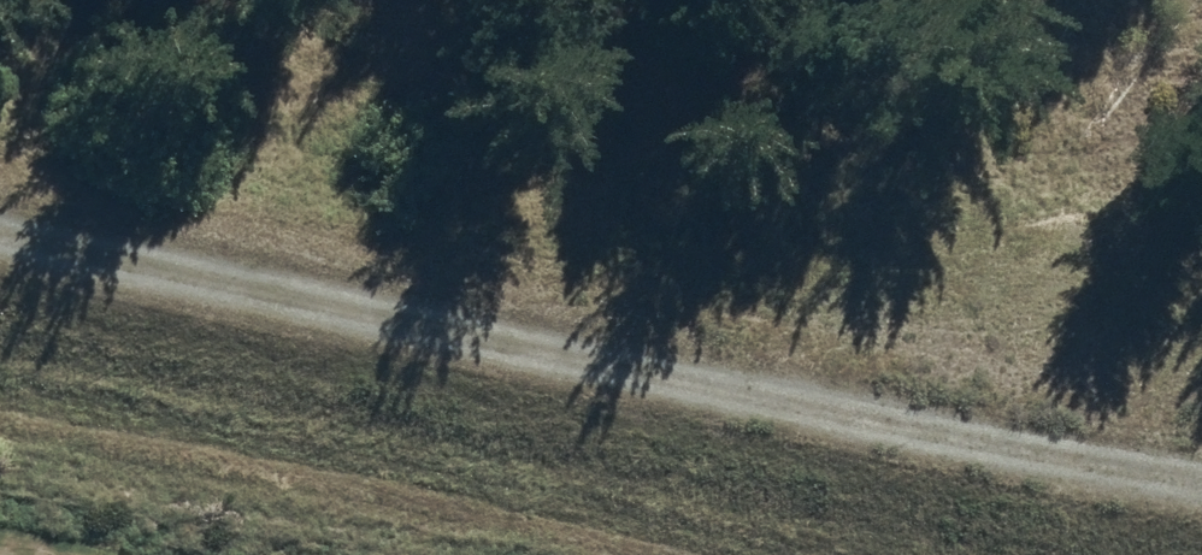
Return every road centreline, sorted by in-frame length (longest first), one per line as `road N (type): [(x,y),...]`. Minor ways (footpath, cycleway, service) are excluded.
road 1 (track): [(0,238),(1201,485)]
road 2 (track): [(0,437),(581,554)]

